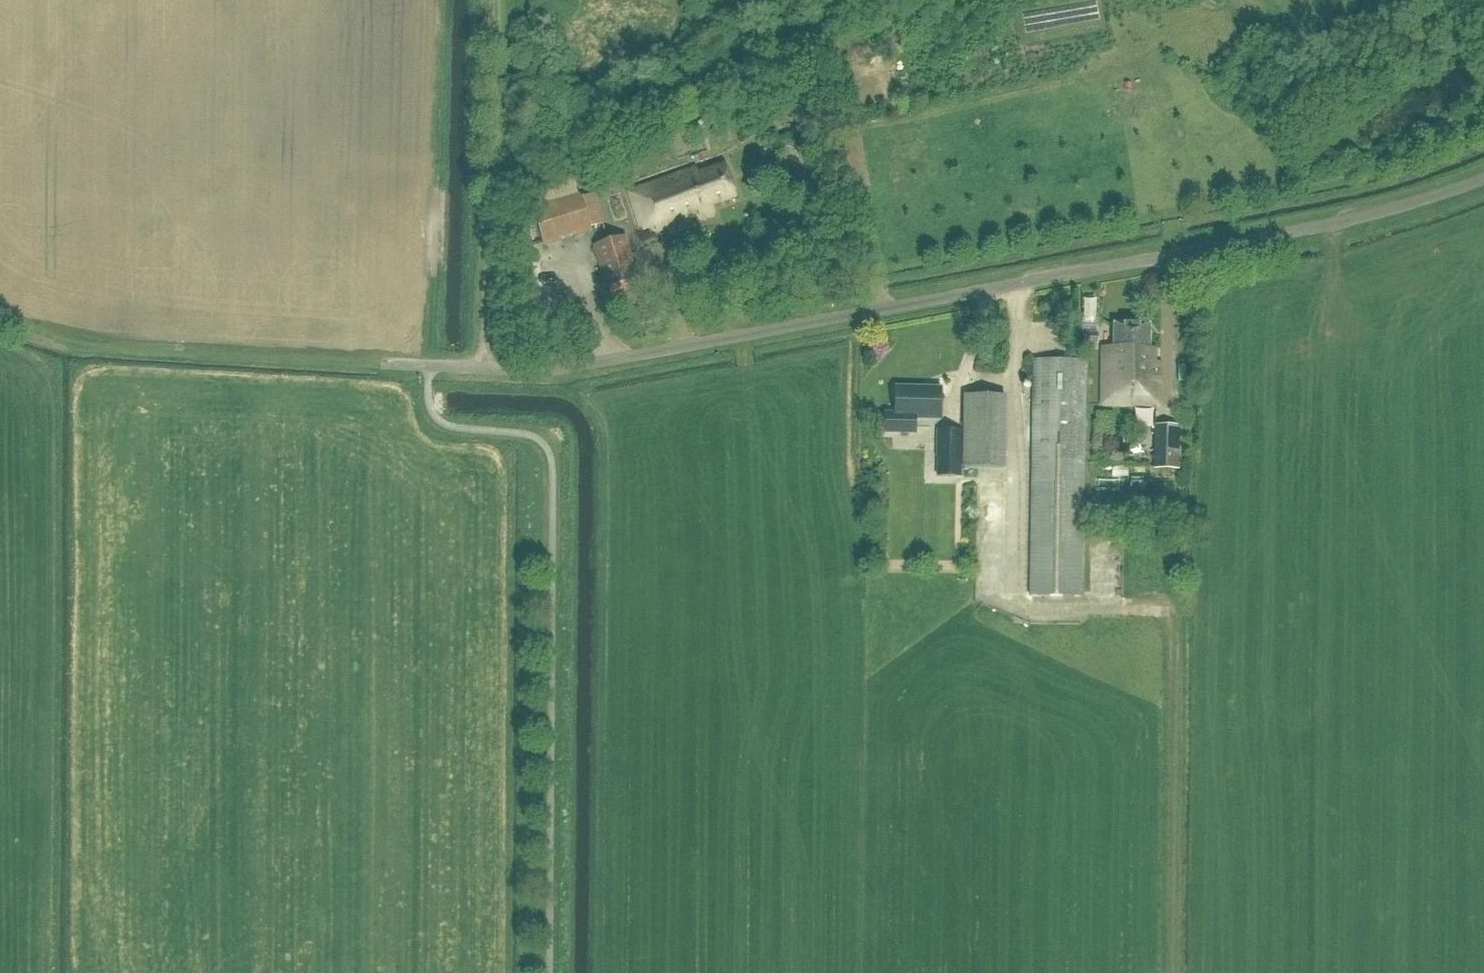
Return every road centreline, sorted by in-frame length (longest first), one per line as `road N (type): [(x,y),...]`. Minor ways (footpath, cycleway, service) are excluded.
road 1 (unclassified): [(385,365),(548,371),(1327,228),(1483,179)]
road 2 (track): [(486,369),(489,0)]

